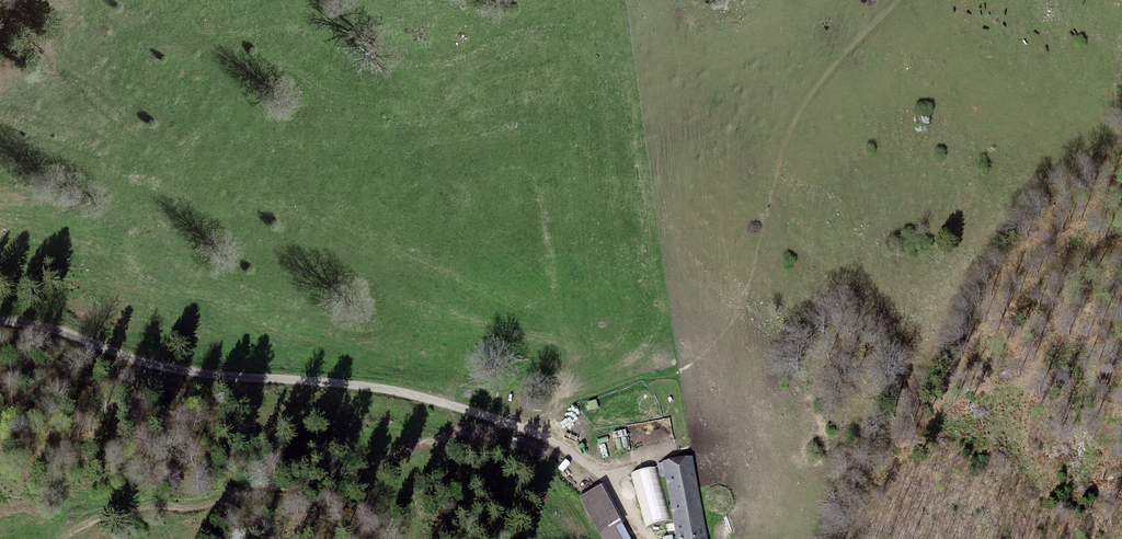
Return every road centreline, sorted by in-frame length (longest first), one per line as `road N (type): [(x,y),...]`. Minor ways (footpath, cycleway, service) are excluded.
road 1 (unclassified): [(0,319),(53,326),(169,363),(422,389),(529,429)]
road 2 (track): [(69,538),(121,511),(202,510),(507,422)]
road 3 (track): [(745,306),(780,175),(805,116),(840,62),(898,0)]
road 4 (track): [(757,538),(745,306)]

